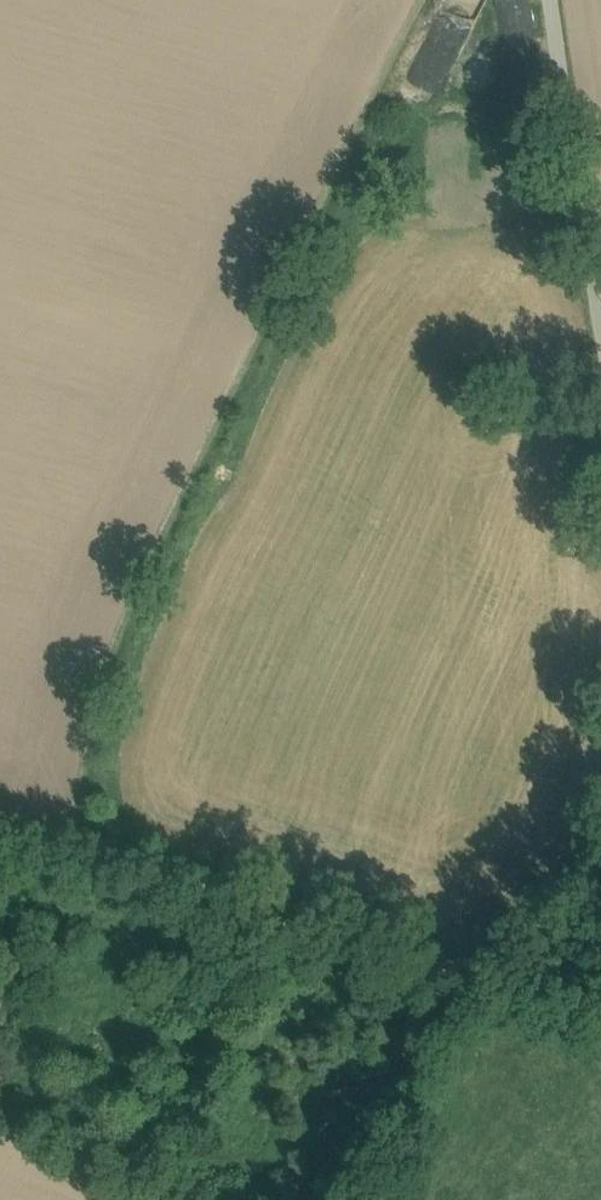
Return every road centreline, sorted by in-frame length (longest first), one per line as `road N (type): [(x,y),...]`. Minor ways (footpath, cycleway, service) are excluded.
road 1 (track): [(433,0),(125,629),(93,734),(82,846)]
road 2 (unclassified): [(600,852),(526,930),(430,972),(100,849),(0,834)]
road 3 (unclassified): [(549,0),(600,297)]
road 4 (secondary): [(455,1199),(600,1101)]

